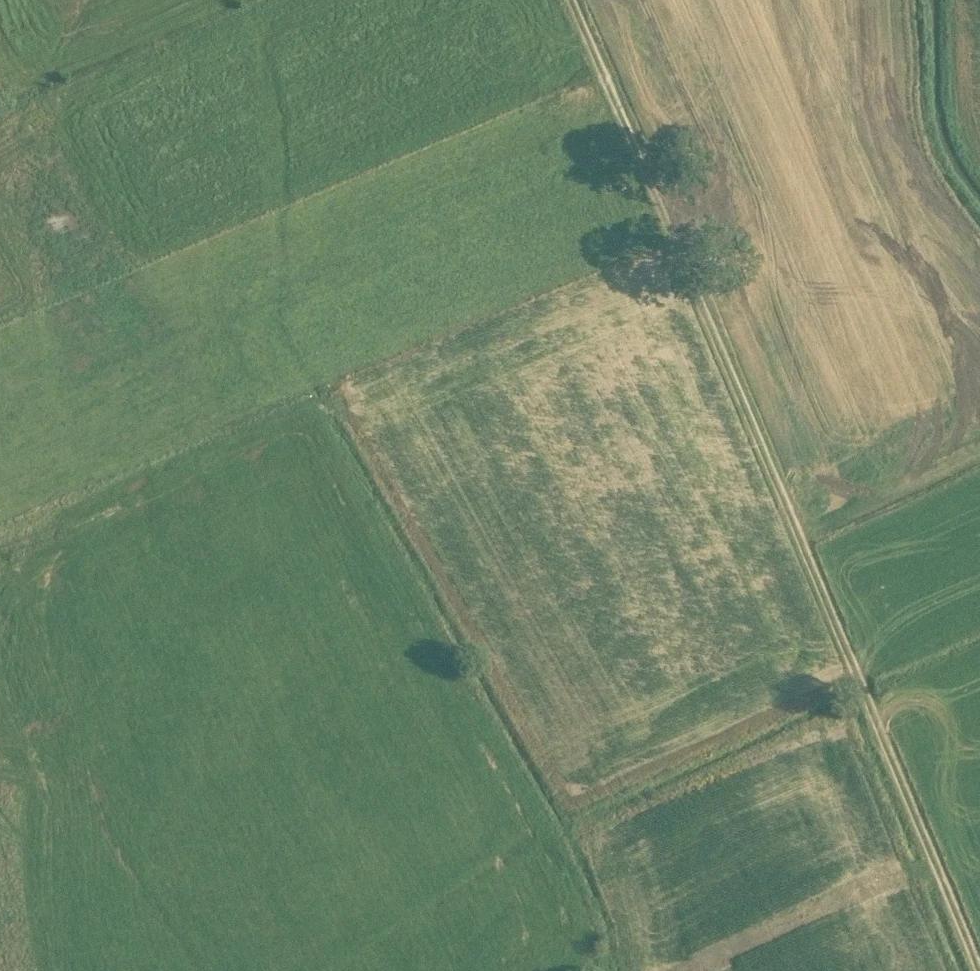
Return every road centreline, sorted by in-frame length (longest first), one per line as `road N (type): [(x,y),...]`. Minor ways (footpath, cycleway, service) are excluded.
road 1 (track): [(976,970),(570,0)]

